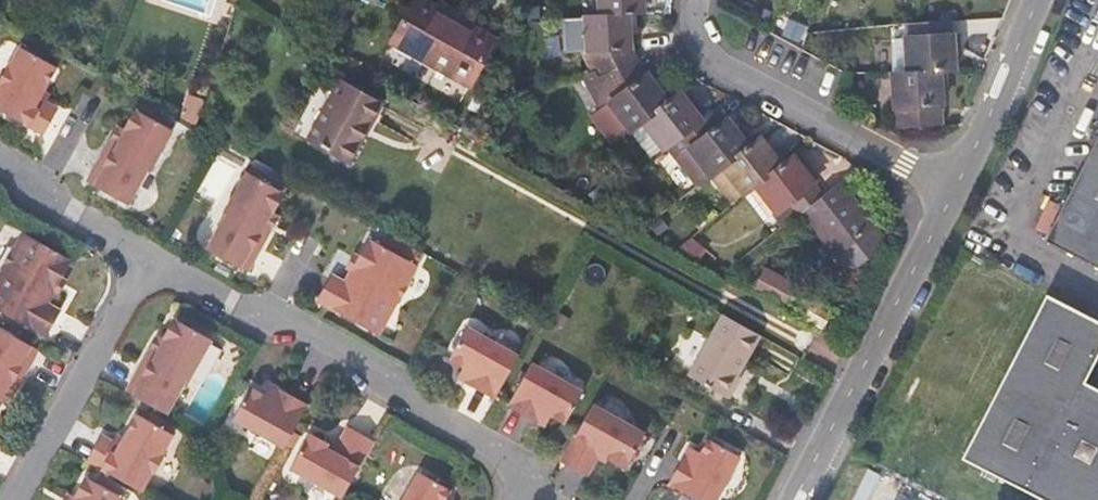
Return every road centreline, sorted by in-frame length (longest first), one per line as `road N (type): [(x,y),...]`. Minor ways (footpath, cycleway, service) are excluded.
road 1 (residential): [(509,485),(494,451),(416,407),(368,365),(141,258)]
road 2 (unclassified): [(796,499),(951,187)]
road 3 (residential): [(692,0),(699,38),(717,63),(951,187)]
road 4 (residential): [(5,499),(141,258)]
road 5 (unclassified): [(951,187),(1037,0)]
road 6 (residential): [(141,258),(61,212),(0,162)]

